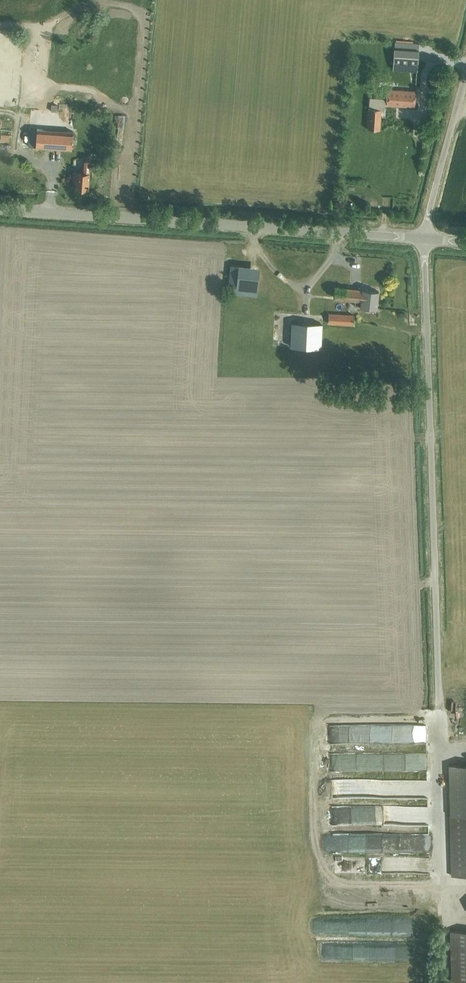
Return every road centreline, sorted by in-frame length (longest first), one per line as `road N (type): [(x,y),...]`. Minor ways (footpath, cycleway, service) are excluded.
road 1 (unclassified): [(437,721),(424,239)]
road 2 (tertiary): [(424,239),(0,208)]
road 3 (unclassified): [(424,239),(465,78)]

